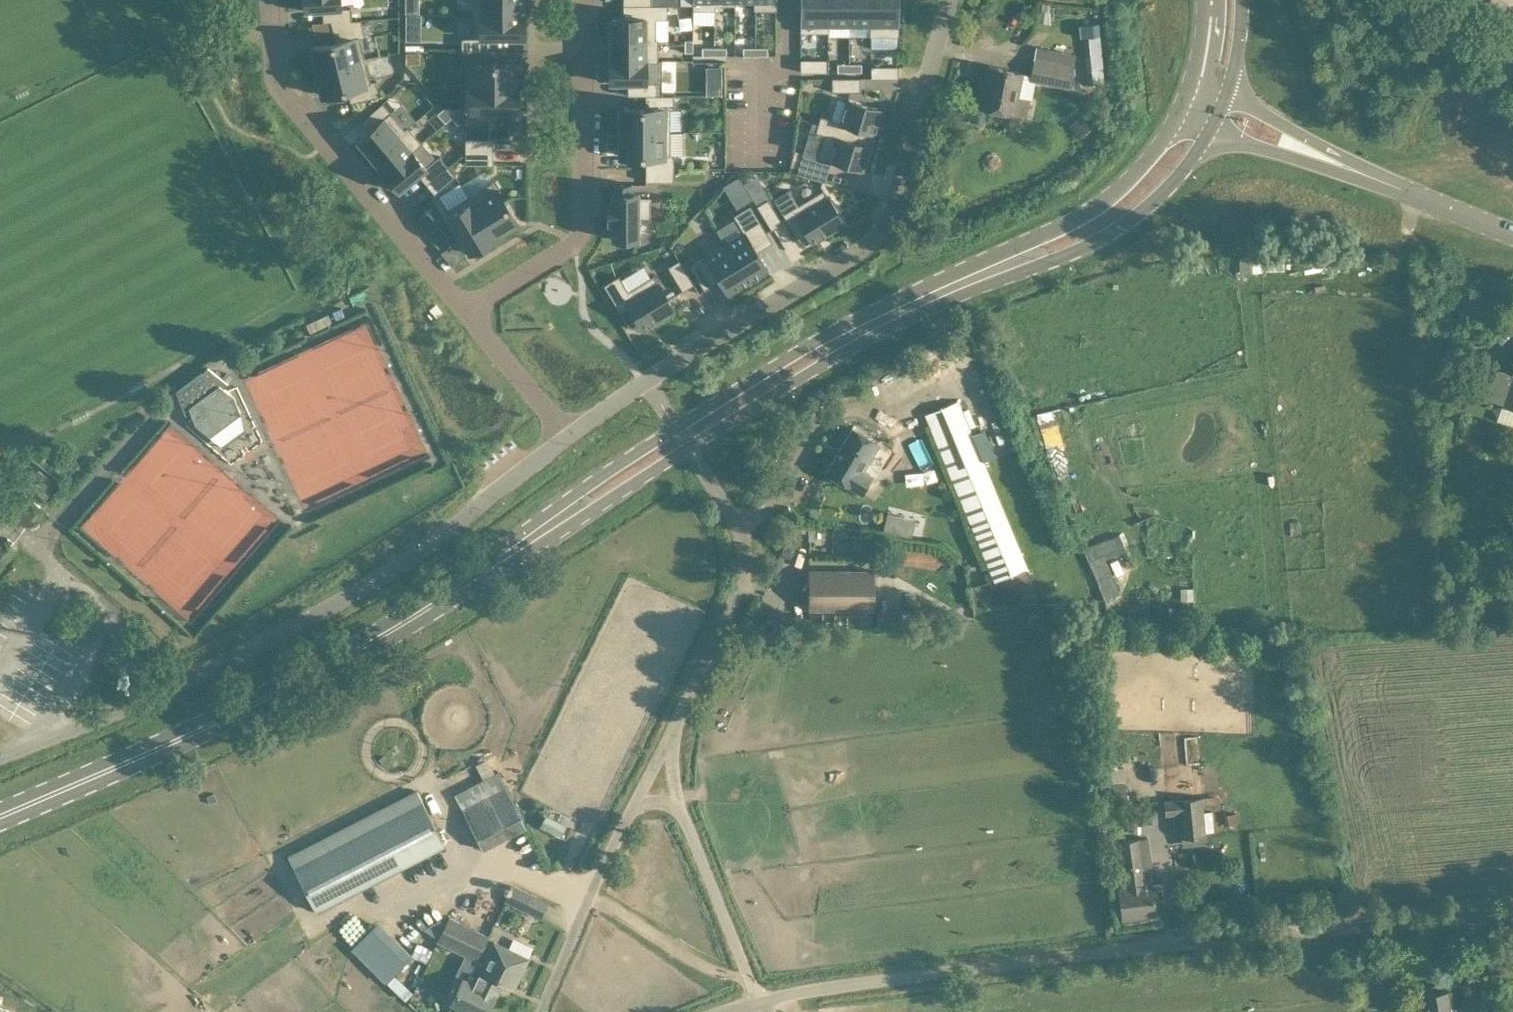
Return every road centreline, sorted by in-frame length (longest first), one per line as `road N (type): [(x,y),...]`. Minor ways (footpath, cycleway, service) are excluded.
road 1 (unclassified): [(760,1000),(957,971),(1512,913)]
road 2 (unclassified): [(577,434),(385,567),(282,626),(0,757)]
road 3 (secondary): [(699,446),(918,318),(1110,239),(1157,205),(1217,133)]
road 4 (secondary): [(1190,100),(1160,149),(1093,212),(912,294),(682,420)]
road 5 (secondary): [(0,813),(218,720),(369,643),(519,547)]
road 6 (residential): [(653,380),(864,245),(895,206),(948,0)]
road 7 (residential): [(471,315),(273,83),(268,0)]
road 8 (residential): [(585,0),(586,194),(564,237),(471,315)]
road 9 (unclassified): [(699,446),(738,518),(745,552),(669,723)]
road 10 (unclassified): [(634,799),(536,1011)]
road 11 (unclassified): [(679,802),(760,1000)]
road 12 (secondary): [(682,420),(587,482),(519,547)]
road 13 (secondary): [(519,547),(699,446)]
road 14 (secondary): [(1512,233),(1344,170)]
road 15 (residential): [(577,434),(471,315)]
road 16 (secondary): [(1344,170),(1229,99)]
road 17 (secondary): [(1217,133),(1344,170)]

